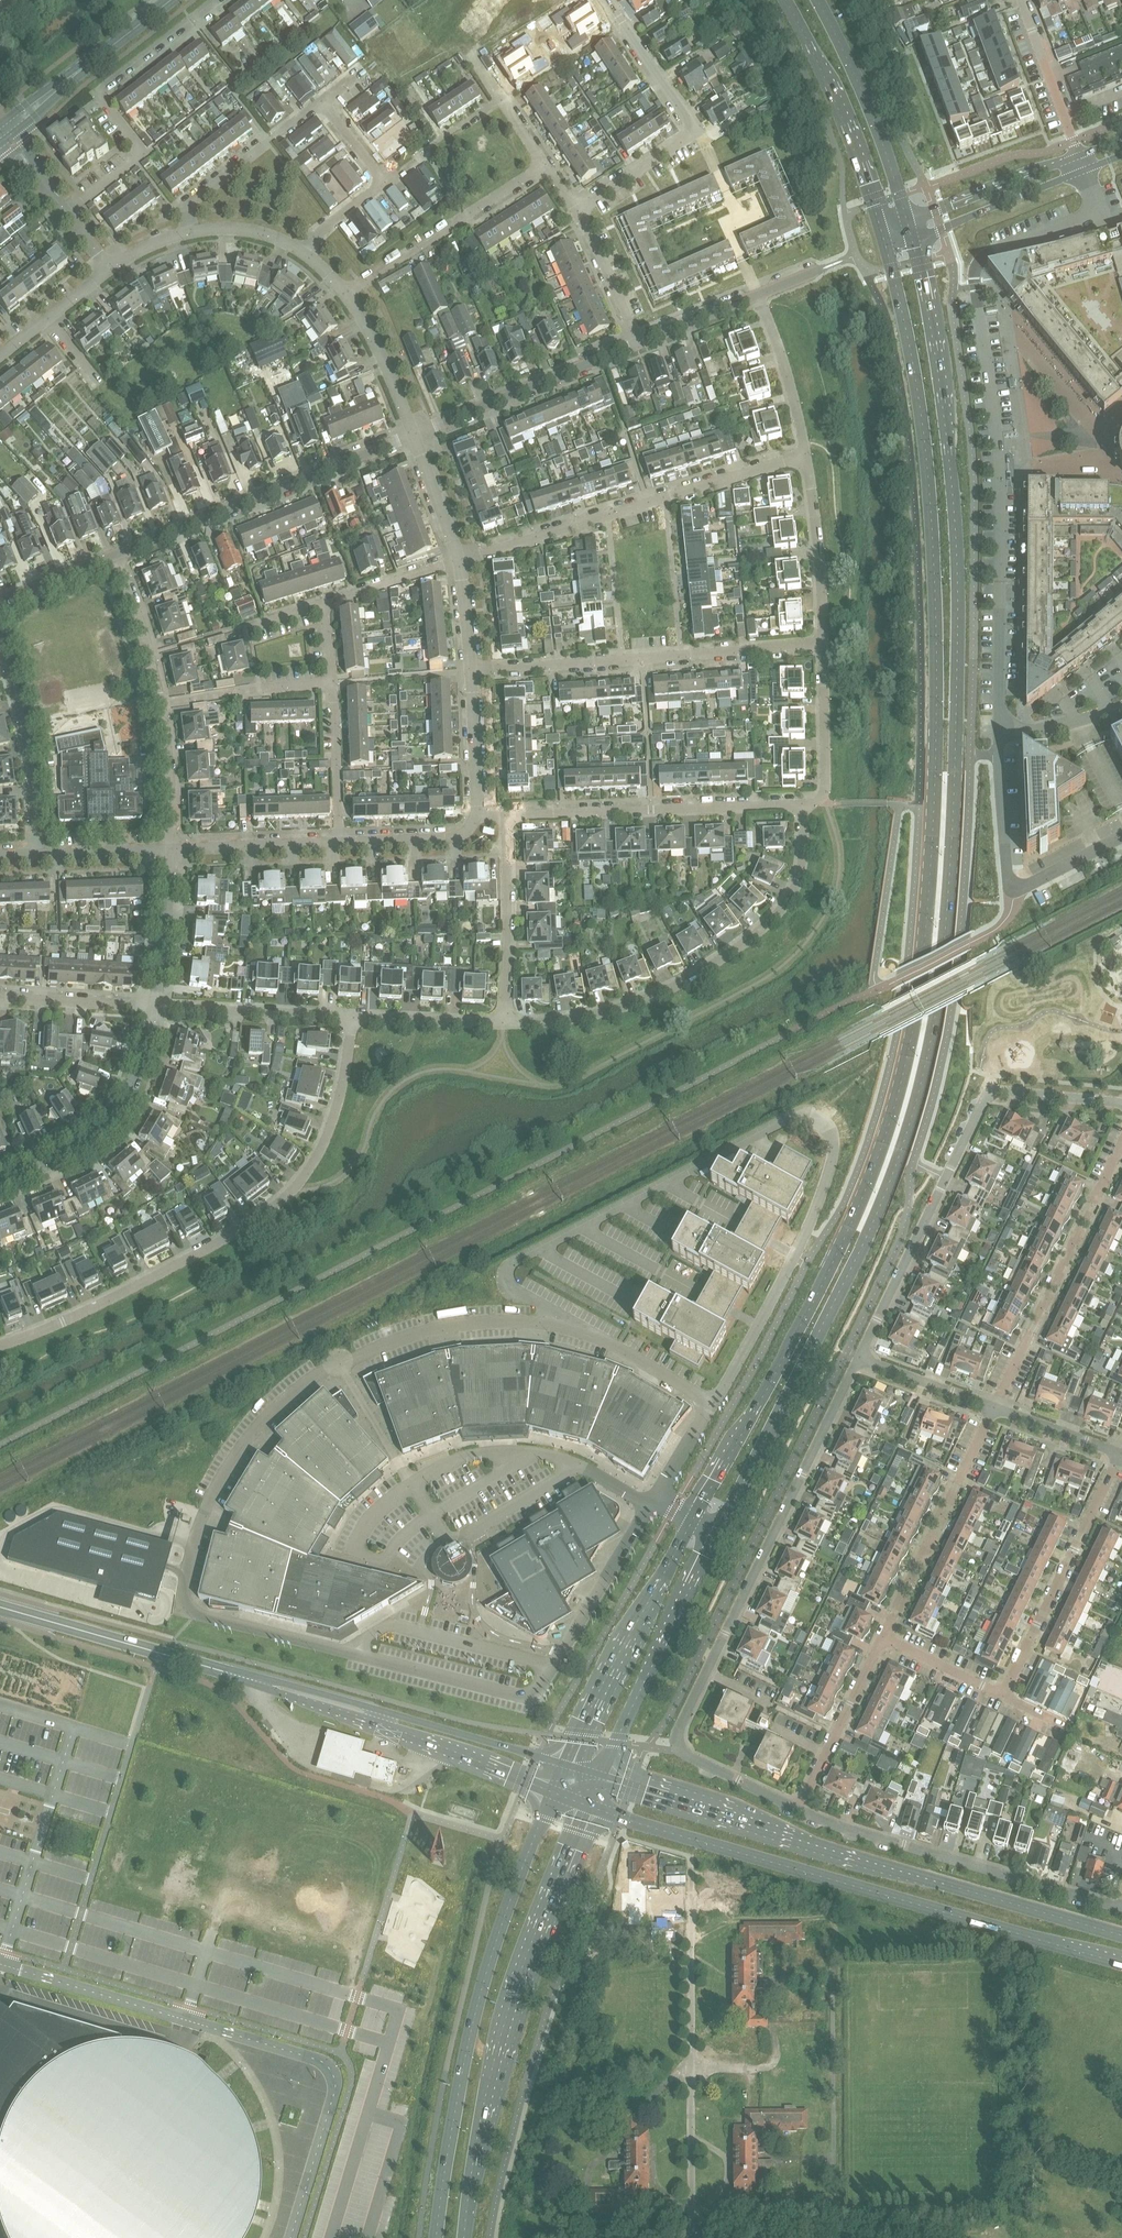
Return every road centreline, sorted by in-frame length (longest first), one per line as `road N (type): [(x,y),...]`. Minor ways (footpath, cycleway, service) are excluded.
road 1 (primary): [(718,1532),(886,1189),(938,996),(952,829),(958,600),(947,419),(914,238)]
road 2 (primary): [(887,246),(925,433),(932,518),(935,767),(918,995),(891,1117),(850,1225),(694,1518)]
road 3 (unclassified): [(712,1404),(821,1190),(835,1138),(820,1117),(789,1121),(512,1264),(504,1276),(509,1290),(546,1307),(557,1326)]
road 4 (residential): [(998,738),(1000,475),(974,272),(990,253),(1099,212),(1084,170)]
road 5 (residential): [(799,1809),(687,1756),(677,1735),(858,1359)]
road 6 (primary): [(590,1807),(1121,1964)]
road 7 (primary): [(1121,1936),(602,1780)]
road 8 (unclassified): [(291,2237),(335,2086),(322,2062),(0,1965)]
road 9 (residential): [(0,1346),(158,1274),(282,1201),(330,1130),(353,1017)]
road 10 (unclassified): [(343,1651),(196,1614),(183,1596),(199,1526),(232,1461),(283,1401),(339,1363)]
road 11 (secondary): [(556,1794),(479,1998),(436,2237)]
road 12 (secondary): [(464,2237),(508,2025),(590,1807)]
road 13 (residential): [(505,1025),(630,1005),(747,941),(796,884),(802,803)]
road 14 (unclassified): [(650,1506),(578,1465),(513,1451),(448,1462),(412,1484),(339,1363)]
road 15 (residential): [(695,2237),(691,1867)]
road 16 (residential): [(456,559),(806,453)]
road 17 (residential): [(470,671),(823,644)]
road 18 (residential): [(799,1809),(1121,1909)]
road 19 (residential): [(65,212),(143,153),(97,93),(216,0)]
road 20 (residential): [(117,552),(413,433)]
road 21 (residential): [(171,849),(163,702),(117,552)]
road 22 (secondary): [(567,1766),(277,1687)]
road 23 (residential): [(578,210),(695,133),(607,0)]
road 24 (secondary): [(277,1687),(556,1794)]
road 25 (residential): [(992,1410),(1121,1141)]
road 26 (residential): [(858,1359),(989,1092)]
road 27 (residential): [(507,814),(802,803)]
road 28 (secondary): [(277,1687),(0,1606)]
road 29 (residential): [(1121,836),(1009,895),(998,738)]
road 30 (primary): [(694,1518),(567,1766)]
road 31 (primary): [(602,1780),(718,1532)]
road 32 (residential): [(1004,1696),(1121,1454)]
road 33 (residential): [(882,1638),(992,1410)]
road 34 (residential): [(0,1183),(92,1139),(124,1105),(155,1006)]
road 35 (primary): [(786,0),(856,141),(882,228)]
road 36 (residential): [(345,291),(547,161)]
road 37 (residential): [(413,433),(634,344)]
road 38 (primary): [(908,219),(850,58),(820,0)]
road 39 (unclassified): [(553,1665),(532,1699),(343,1651)]
road 40 (unclassified): [(339,1363),(461,1324),(557,1326)]
road 41 (unclassified): [(553,1665),(390,1624),(343,1651)]
road 42 (residential): [(505,1025),(507,814)]
road 43 (secondary): [(3,130),(169,0)]
road 44 (residential): [(35,855),(27,738),(0,652)]
road 45 (residential): [(155,1006),(353,1017)]
road 46 (residential): [(547,161),(437,0)]
road 47 (residential): [(823,644),(806,453)]
road 48 (residential): [(188,230),(187,206),(319,103)]
road 49 (residential): [(799,1809),(882,1638)]
road 50 (unclassified): [(553,1665),(650,1506)]
road 51 (residential): [(879,2237),(695,2237)]
road 52 (residential): [(914,238),(1084,170)]
road 53 (residential): [(1078,156),(908,219)]
road 54 (unclassified): [(557,1326),(610,1343),(712,1404)]
road 55 (residential): [(802,803),(818,800),(825,786),(823,644)]
road 56 (residential): [(171,849),(339,842)]
road 57 (residential): [(806,453),(758,294)]
road 58 (residential): [(1078,156),(1021,0)]
road 59 (residential): [(339,842),(331,682)]
road 60 (residential): [(413,433),(391,373),(345,291)]
road 61 (residential): [(155,1006),(171,849)]
road 62 (residential): [(155,1006),(0,996)]
road 63 (residential): [(353,1017),(505,1025)]
road 64 (residential): [(339,842),(456,838),(475,816)]
road 65 (residential): [(634,344),(578,210)]
road 66 (residential): [(475,816),(470,671)]
road 67 (residential): [(992,1410),(858,1359)]
road 68 (residential): [(325,602),(456,559)]
road 69 (residential): [(1121,1454),(992,1410)]
road 70 (residential): [(108,271),(0,354)]
road 71 (residential): [(35,855),(171,849)]
road 72 (residential): [(882,1638),(1004,1696)]
road 73 (residential): [(634,344),(758,294)]
road 74 (residential): [(456,559),(413,433)]
road 75 (residential): [(1121,1103),(989,1092)]
road 76 (residential): [(1121,707),(998,738)]
road 77 (residential): [(0,598),(117,552)]

